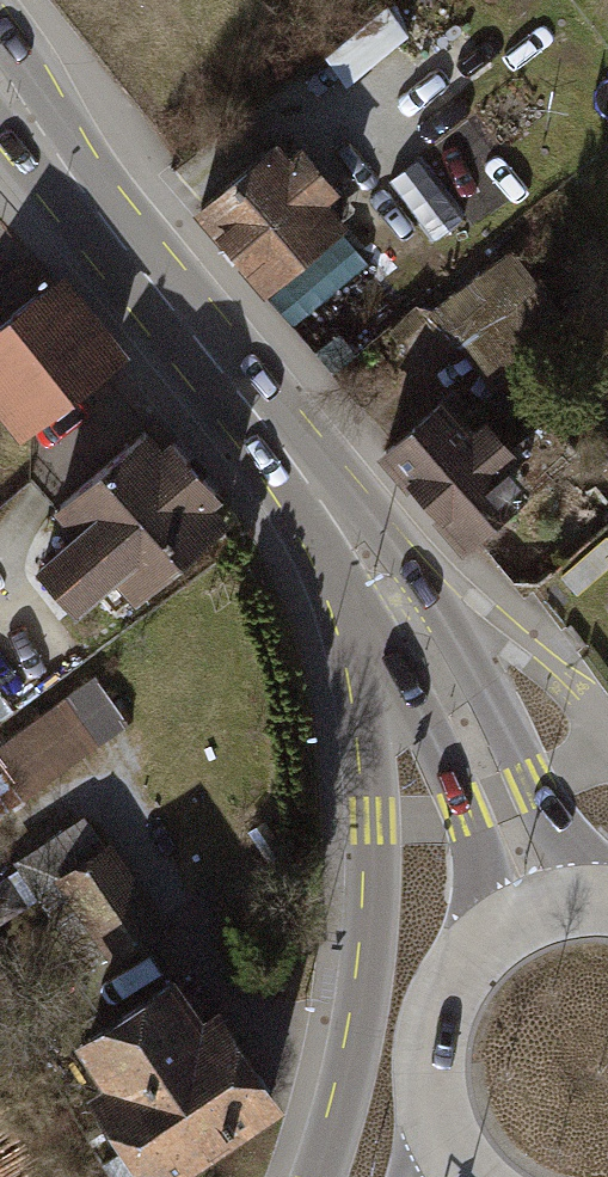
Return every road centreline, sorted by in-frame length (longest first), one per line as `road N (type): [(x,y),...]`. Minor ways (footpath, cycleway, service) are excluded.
road 1 (secondary): [(395,672),(379,770),(374,929),(358,1060),(320,1176)]
road 2 (secondary): [(604,906),(525,785),(439,624),(344,529)]
road 3 (secondary): [(88,199),(344,529)]
road 4 (secondary): [(395,672),(463,811),(489,945)]
road 5 (secondary): [(489,945),(456,982),(436,1026),(429,1075),(437,1123),(459,1166)]
road 6 (secondary): [(88,199),(0,36)]
road 7 (secondary): [(344,529),(395,672)]
road 8 (secondary): [(0,105),(88,199)]
road 9 (secondary): [(604,906),(523,922),(489,945)]

